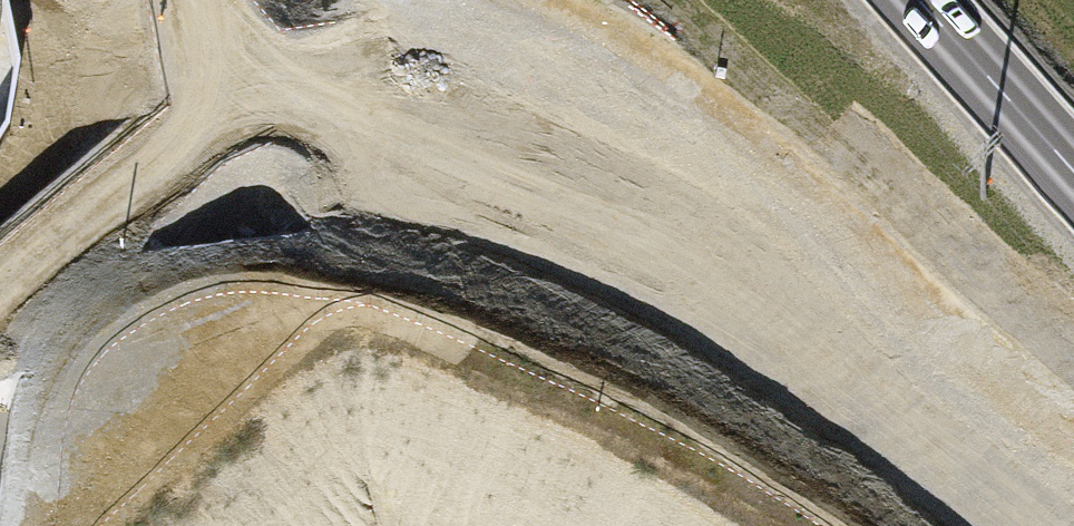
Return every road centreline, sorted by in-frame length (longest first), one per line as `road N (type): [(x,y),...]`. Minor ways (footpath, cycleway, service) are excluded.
road 1 (primary): [(13,220),(200,151),(335,166),(650,253)]
road 2 (primary): [(650,253),(528,149),(450,113),(137,24),(103,0)]
road 3 (primary): [(650,253),(841,373),(1049,525)]
road 4 (primary): [(1073,177),(915,0)]
road 5 (primary): [(13,220),(41,112),(37,0)]

